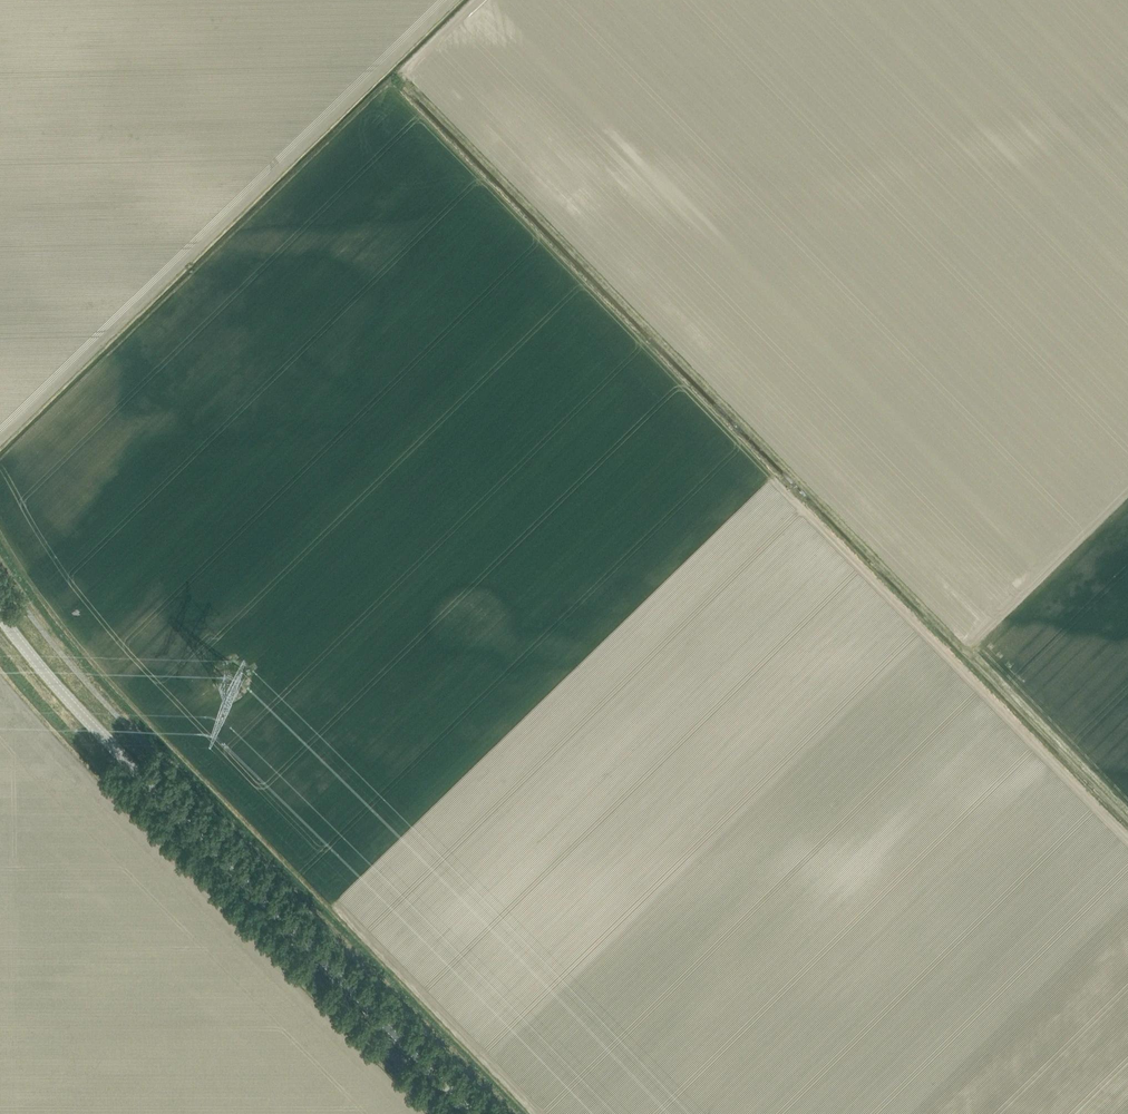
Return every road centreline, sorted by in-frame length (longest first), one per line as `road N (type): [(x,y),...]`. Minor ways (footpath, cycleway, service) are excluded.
road 1 (unclassified): [(471,1113),(99,733),(0,616)]

